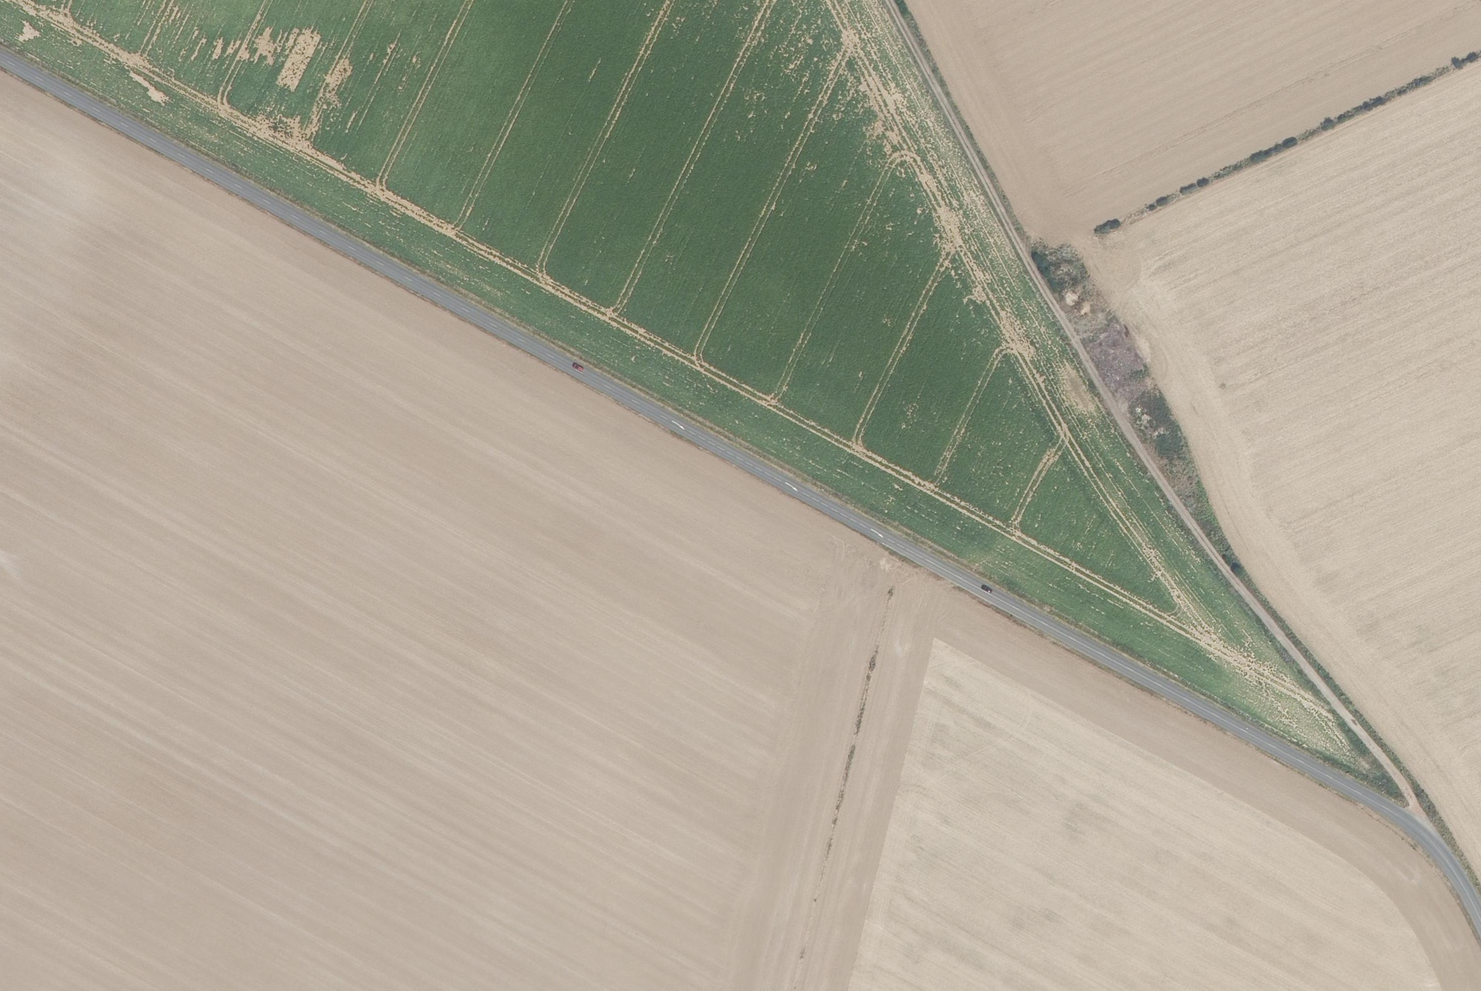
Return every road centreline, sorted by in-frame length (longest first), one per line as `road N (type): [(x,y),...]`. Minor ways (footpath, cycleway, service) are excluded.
road 1 (secondary): [(1480,924),(1447,859),(1403,818),(0,55)]
road 2 (track): [(1426,836),(1419,807),(1165,491),(947,111),(892,0)]

